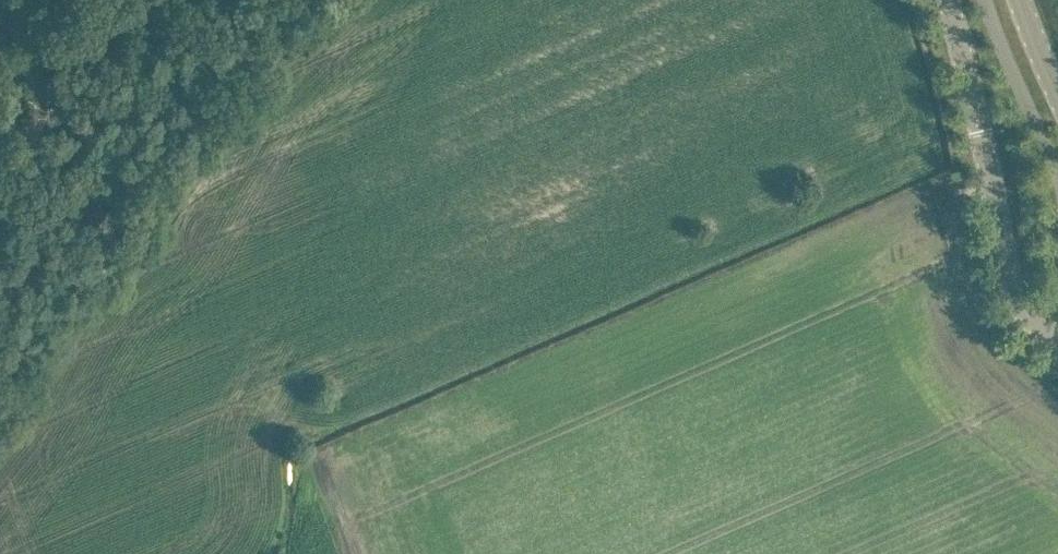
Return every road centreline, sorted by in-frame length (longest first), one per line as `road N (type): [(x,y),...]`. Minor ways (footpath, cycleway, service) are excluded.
road 1 (unclassified): [(1057,336),(1030,317),(1010,284),(950,0)]
road 2 (unclassified): [(156,0),(0,81)]

